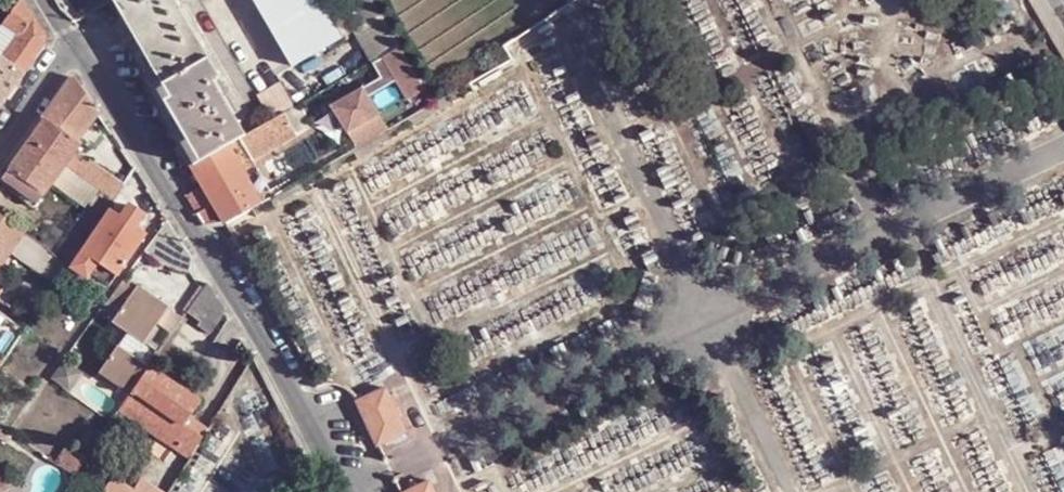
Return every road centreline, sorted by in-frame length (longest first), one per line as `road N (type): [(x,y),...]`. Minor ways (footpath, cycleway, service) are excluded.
road 1 (residential): [(77,49),(345,491)]
road 2 (residential): [(0,154),(77,49)]

